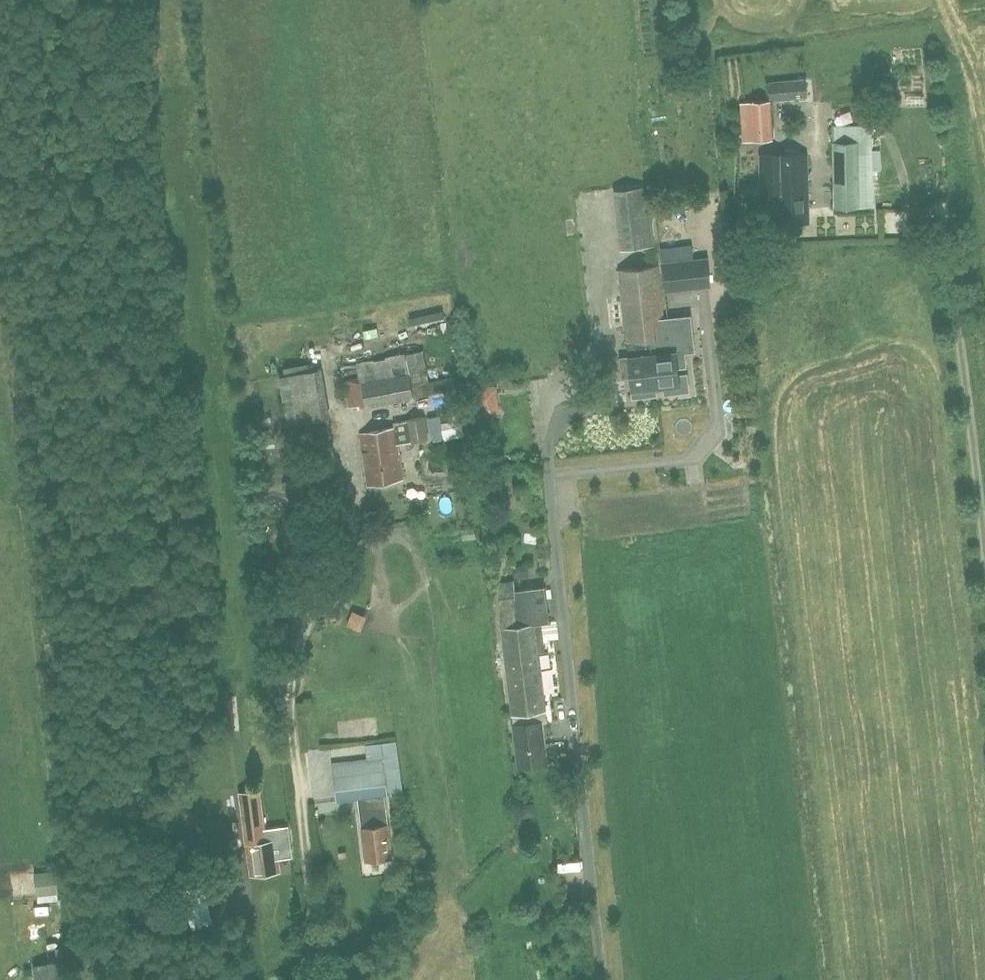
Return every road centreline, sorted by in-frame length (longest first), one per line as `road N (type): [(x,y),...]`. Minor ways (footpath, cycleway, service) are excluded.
road 1 (track): [(323,979),(294,675),(359,503),(347,424)]
road 2 (track): [(984,560),(956,314),(891,135)]

